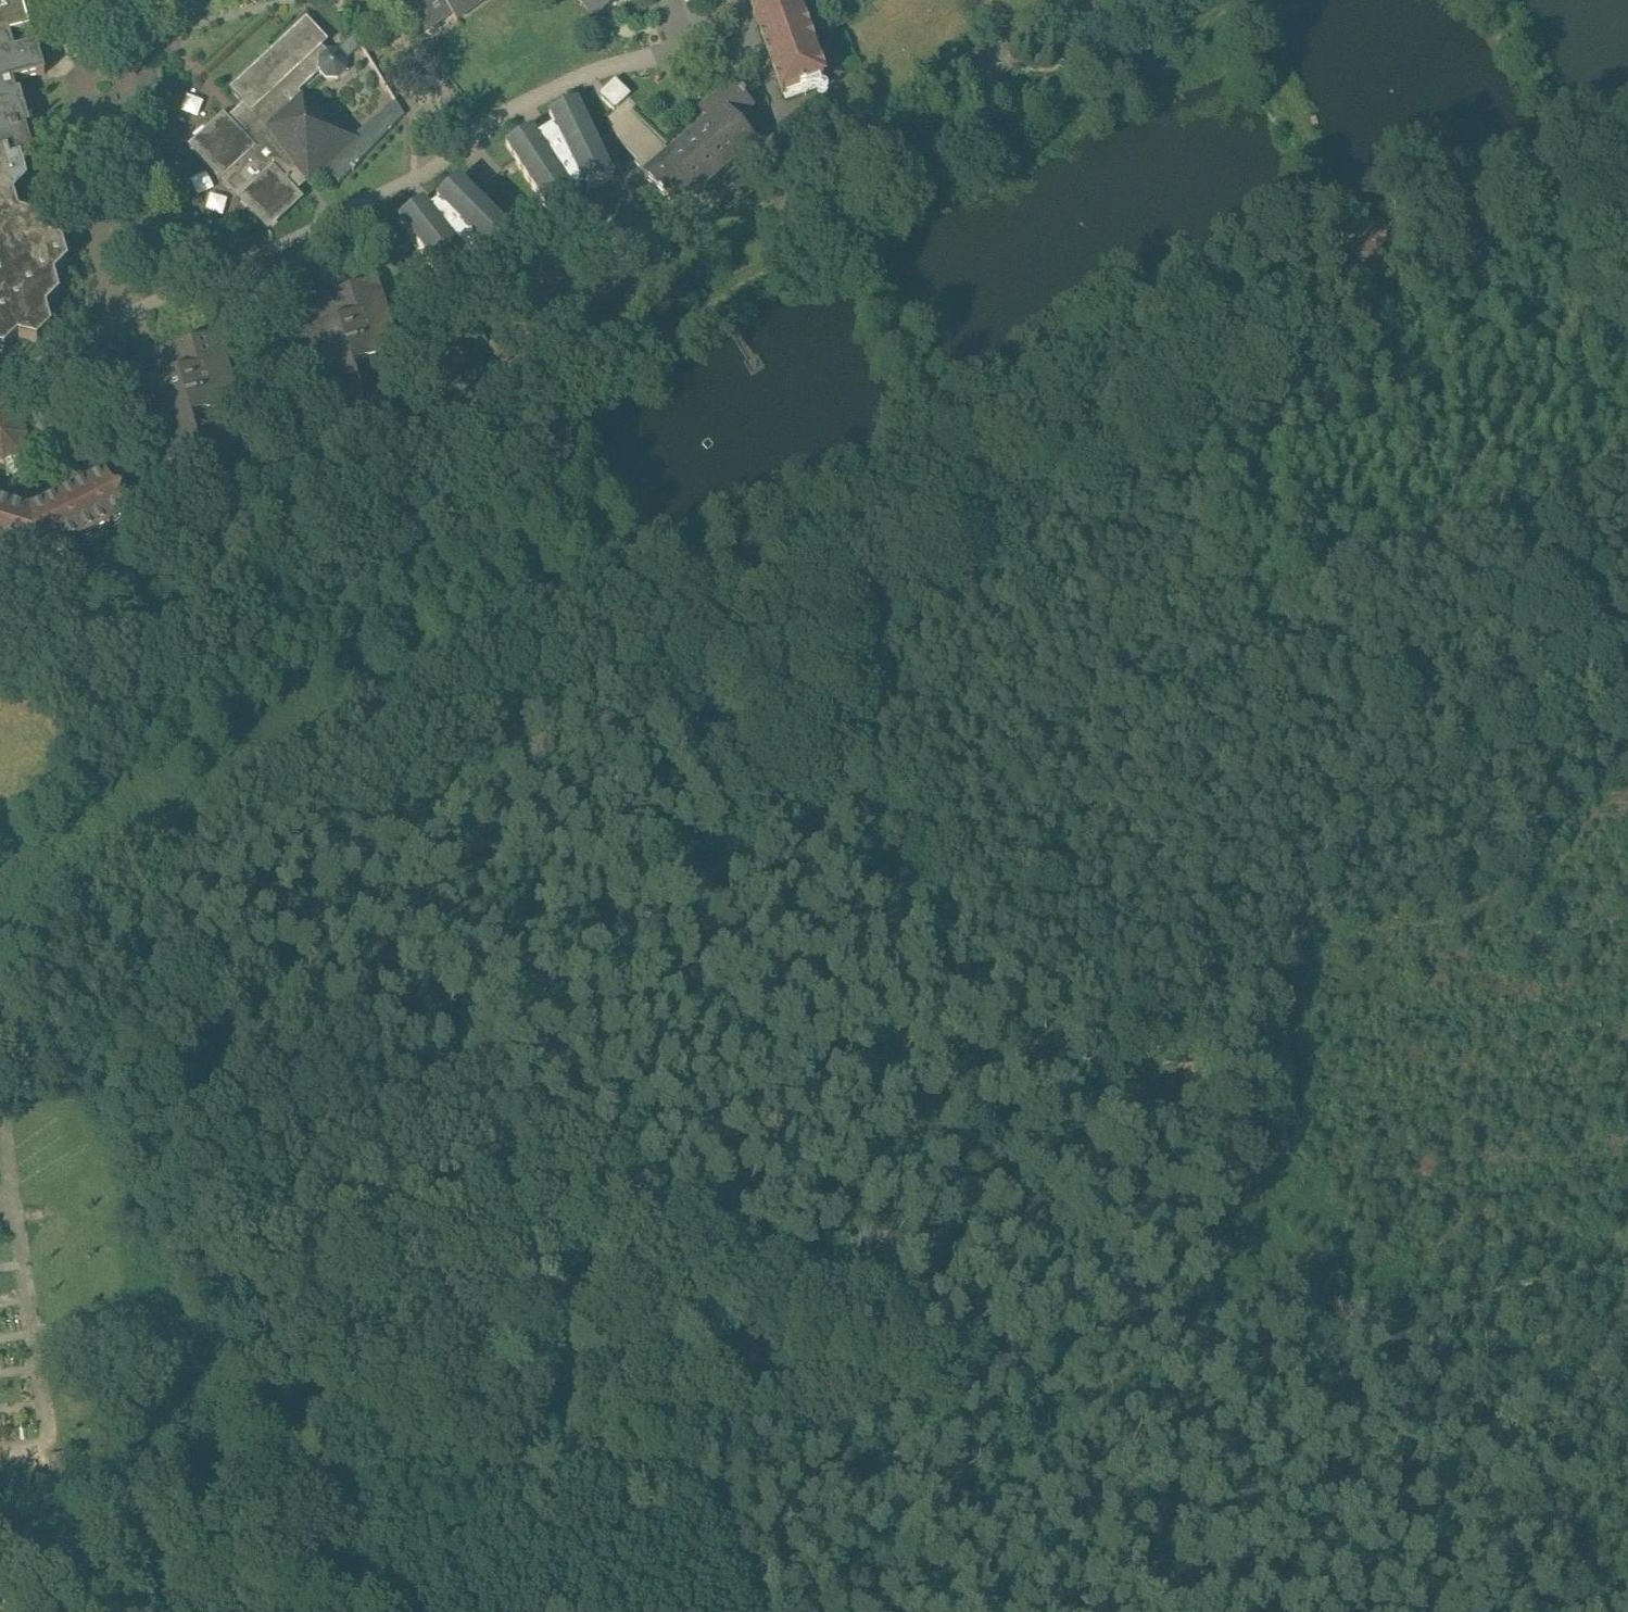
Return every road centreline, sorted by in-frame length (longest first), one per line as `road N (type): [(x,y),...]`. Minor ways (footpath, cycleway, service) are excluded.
road 1 (track): [(329,1487),(836,1393),(1627,1266)]
road 2 (track): [(869,243),(1176,68),(1253,0)]
road 3 (track): [(927,1611),(847,1480),(834,1451),(836,1393)]

